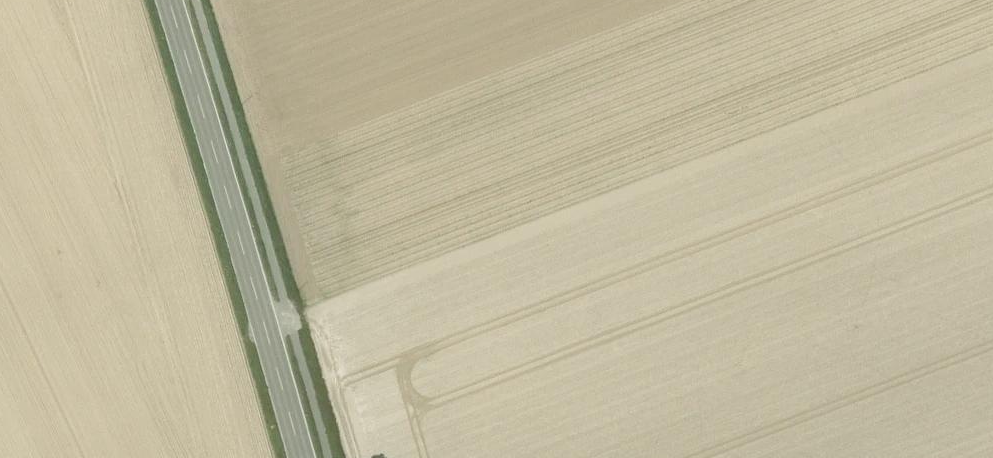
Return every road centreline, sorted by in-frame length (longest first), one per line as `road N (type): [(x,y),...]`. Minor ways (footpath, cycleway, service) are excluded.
road 1 (tertiary): [(302,457),(171,0)]

